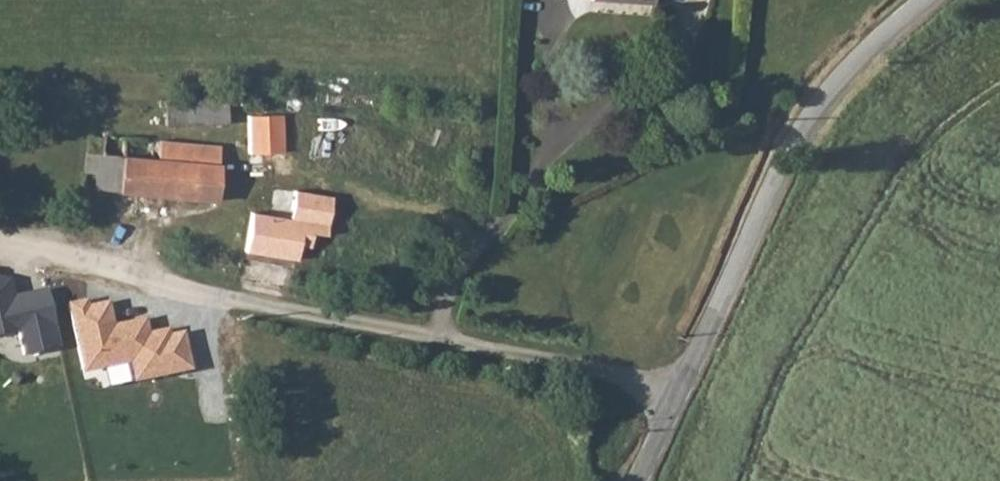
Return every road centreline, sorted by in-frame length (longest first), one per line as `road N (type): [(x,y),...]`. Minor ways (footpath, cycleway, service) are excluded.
road 1 (unclassified): [(127,272),(635,375),(680,392)]
road 2 (unclassified): [(927,0),(873,44),(818,106),(680,392)]
road 3 (track): [(0,241),(127,272)]

